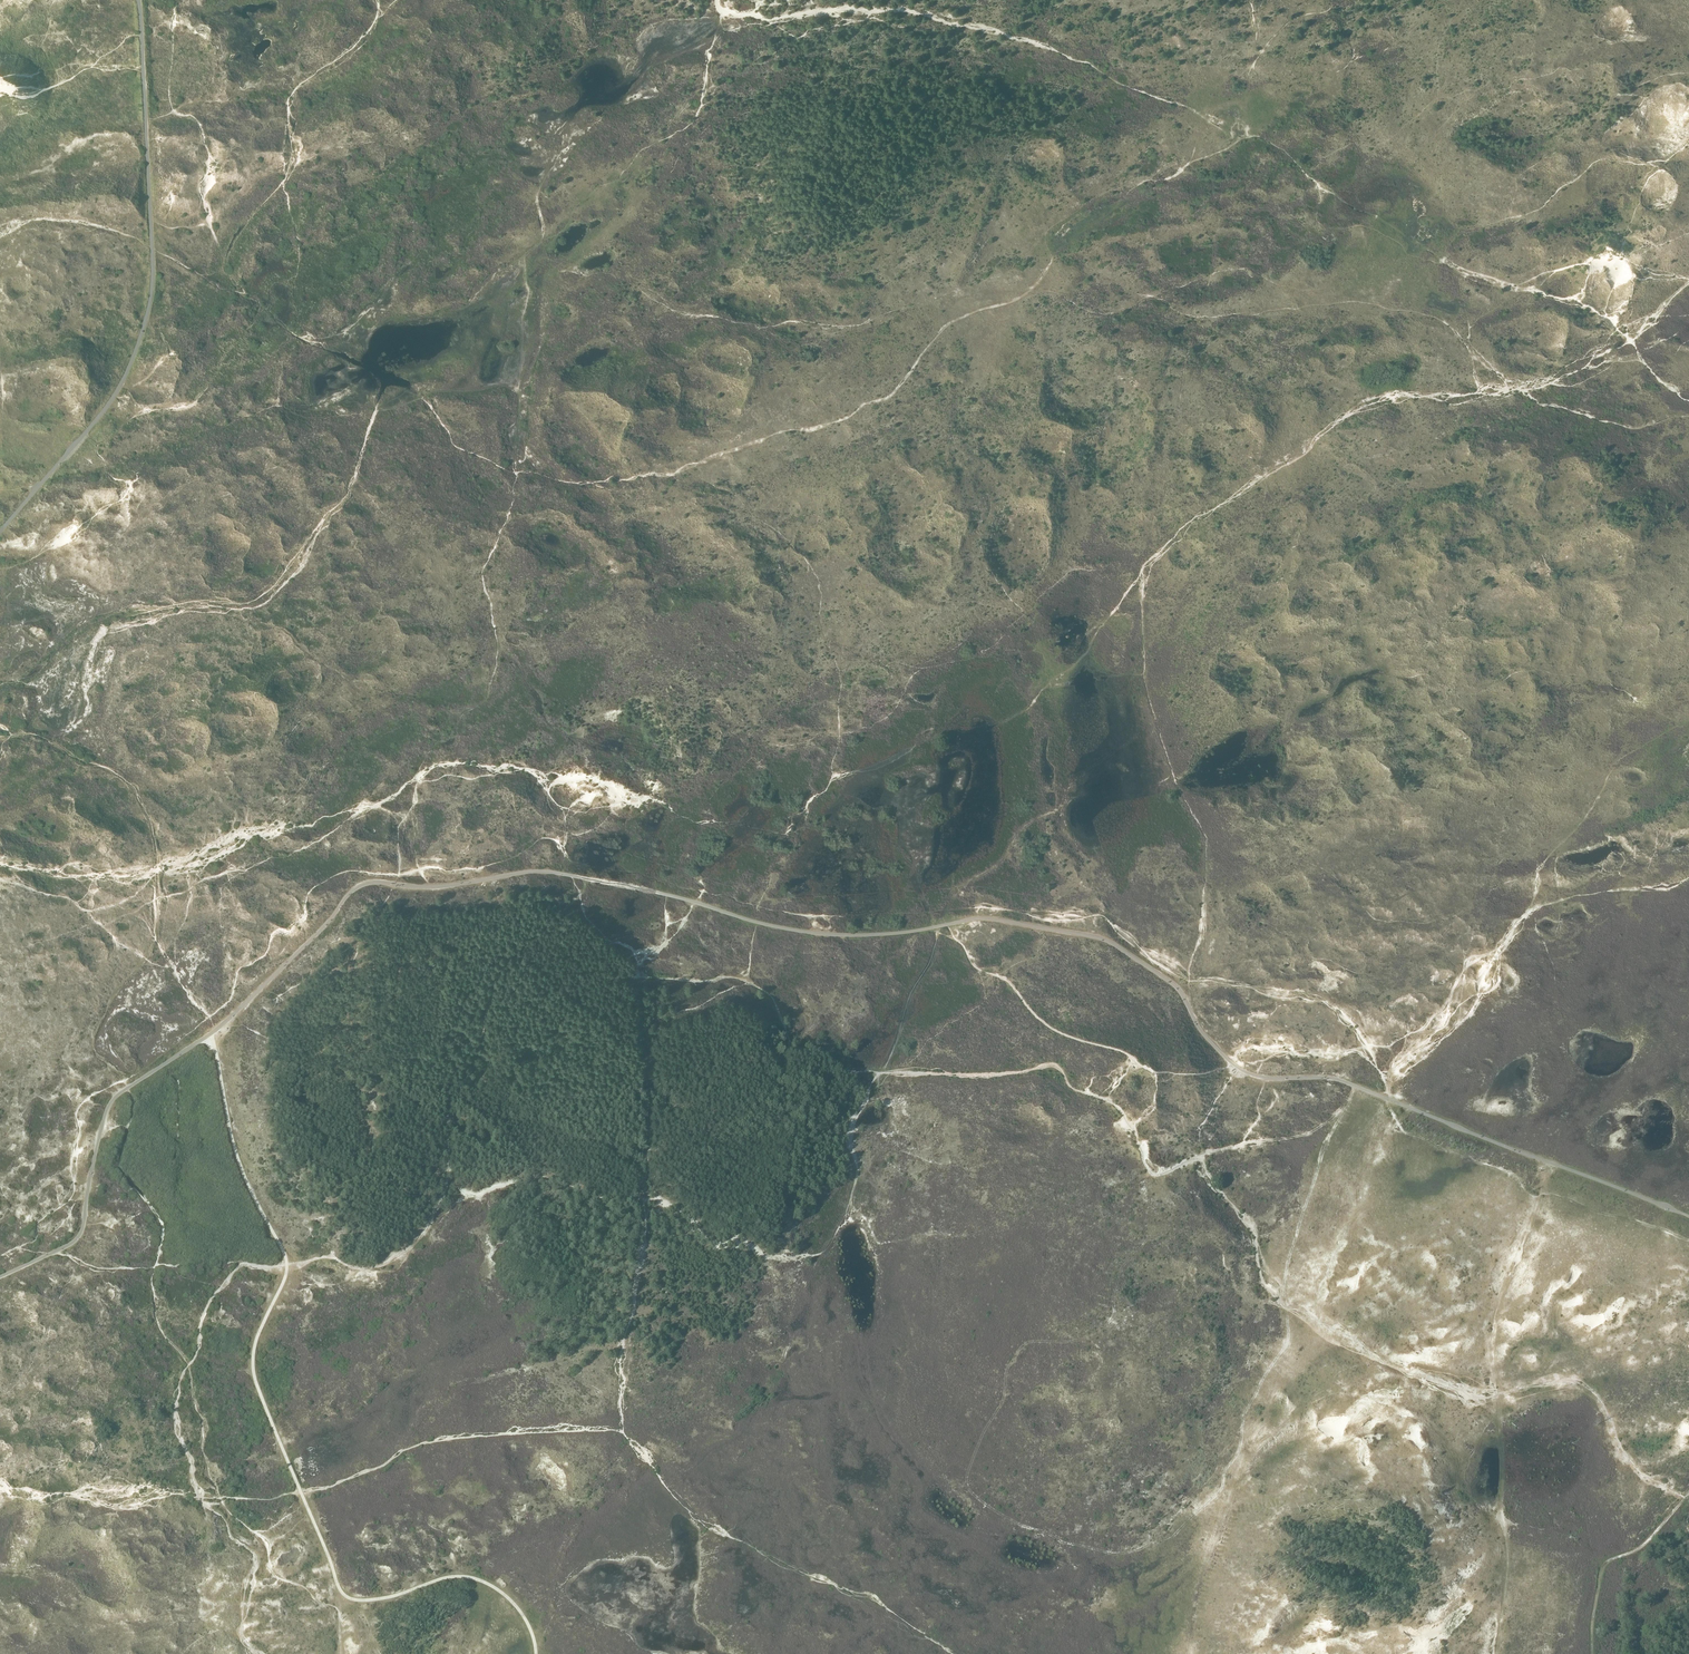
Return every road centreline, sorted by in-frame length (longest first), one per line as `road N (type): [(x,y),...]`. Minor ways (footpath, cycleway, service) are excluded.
road 1 (track): [(588,879),(581,894),(508,954),(489,1007)]

